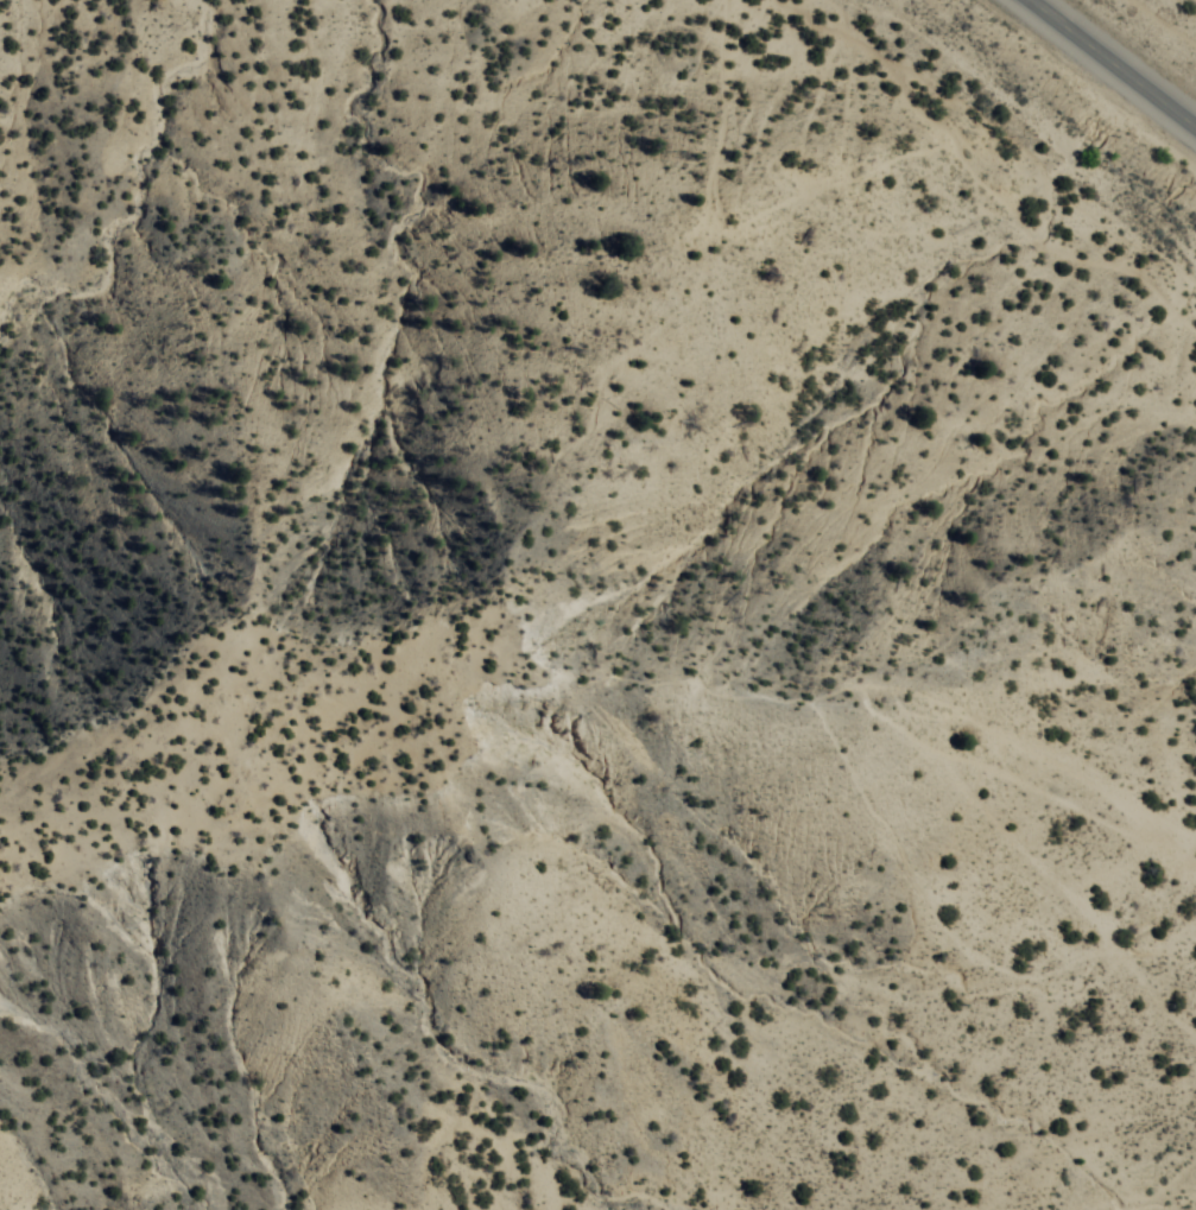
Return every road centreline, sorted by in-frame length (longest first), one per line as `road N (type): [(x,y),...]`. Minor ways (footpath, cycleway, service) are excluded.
road 1 (primary): [(1195,128),(1029,0)]

